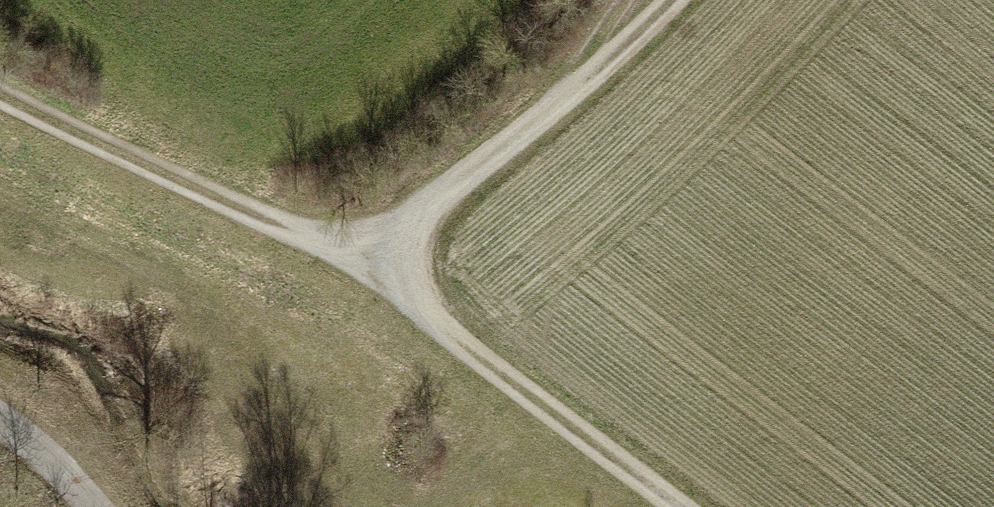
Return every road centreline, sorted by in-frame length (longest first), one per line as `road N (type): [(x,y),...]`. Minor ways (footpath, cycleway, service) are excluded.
road 1 (track): [(0,97),(367,266),(464,349),(678,506)]
road 2 (track): [(367,266),(670,0)]
road 3 (track): [(619,0),(550,110)]

